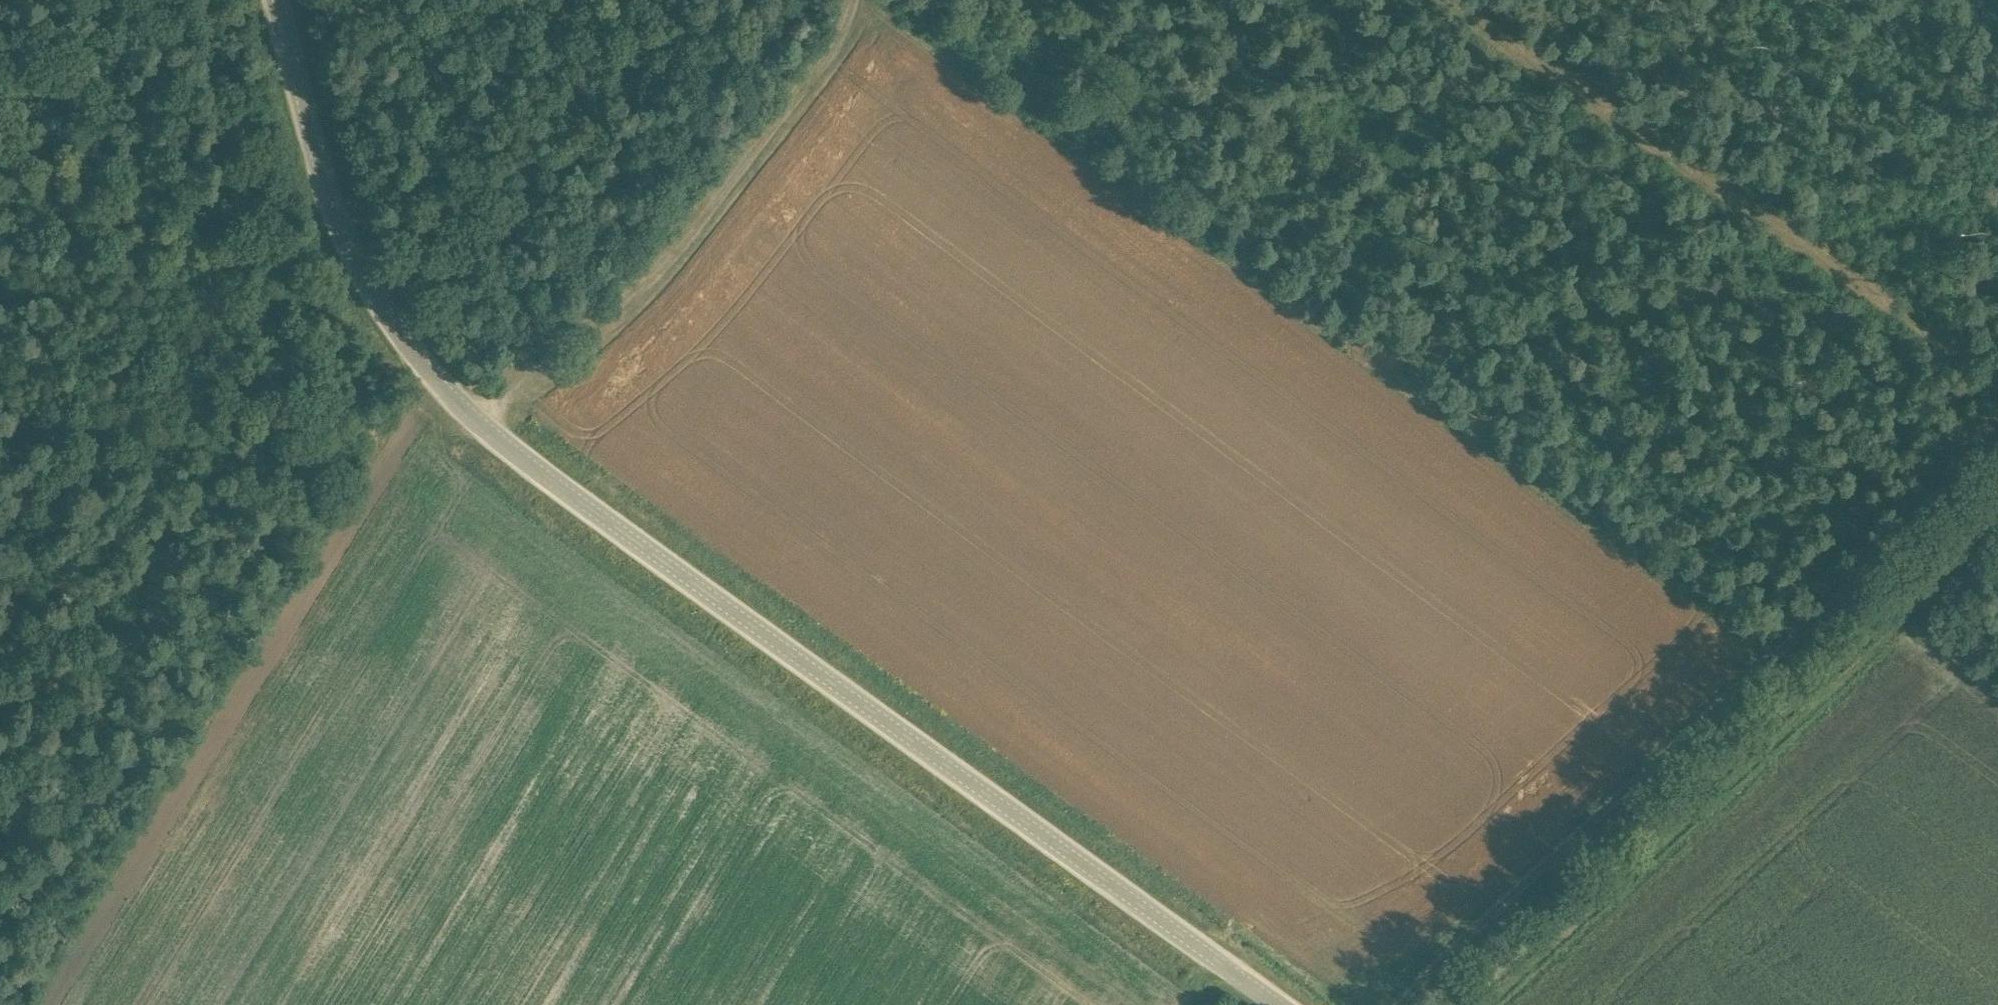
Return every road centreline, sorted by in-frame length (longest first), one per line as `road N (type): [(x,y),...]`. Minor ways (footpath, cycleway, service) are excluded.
road 1 (tertiary): [(1281,1004),(471,413),(402,333),(354,257),(276,0)]
road 2 (track): [(1997,435),(1756,655),(1412,1004)]
road 3 (track): [(1997,374),(1469,0)]
road 4 (track): [(862,0),(810,77),(633,291),(553,348),(488,425)]

